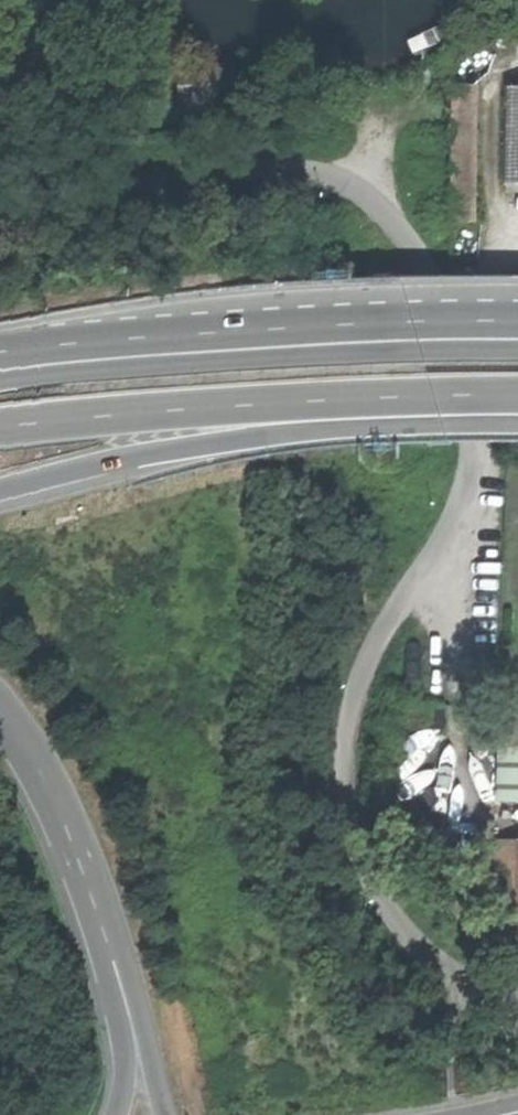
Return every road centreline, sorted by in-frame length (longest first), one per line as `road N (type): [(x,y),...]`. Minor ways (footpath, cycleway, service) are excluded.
road 1 (trunk): [(517,324),(339,327),(0,354)]
road 2 (trunk): [(0,488),(160,451),(335,431),(440,398)]
road 3 (trunk): [(0,427),(440,398)]
road 4 (trunk): [(89,889),(126,967),(167,1114)]
road 5 (trunk): [(89,889),(124,1050),(117,1114)]
road 6 (trunk): [(0,709),(40,770),(89,889)]

